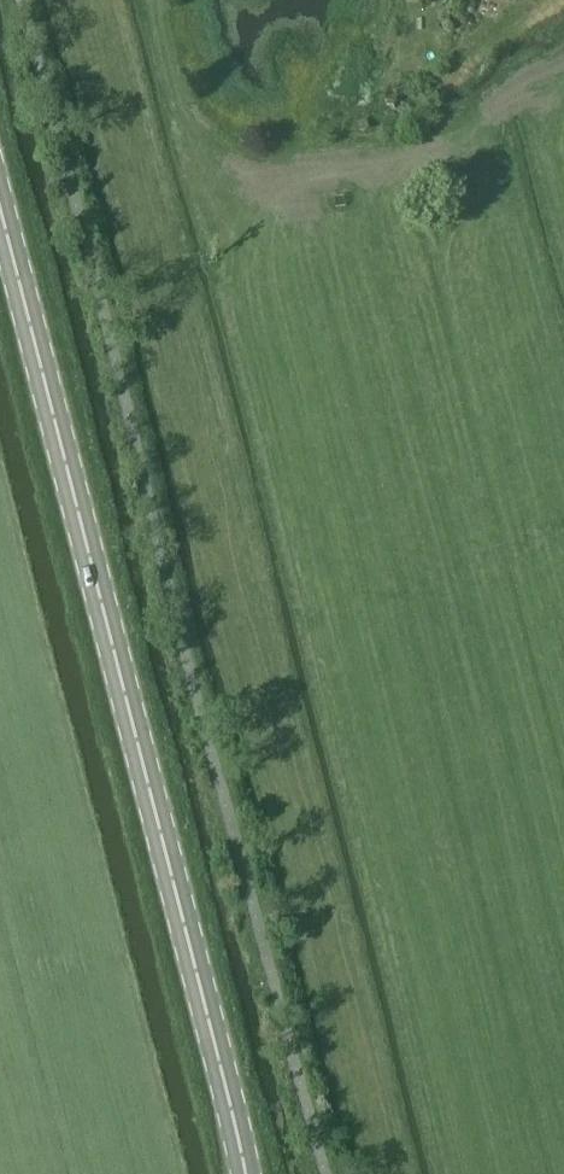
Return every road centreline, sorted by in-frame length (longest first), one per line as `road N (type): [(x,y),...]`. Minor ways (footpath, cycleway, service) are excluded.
road 1 (tertiary): [(245,1173),(0,211)]

